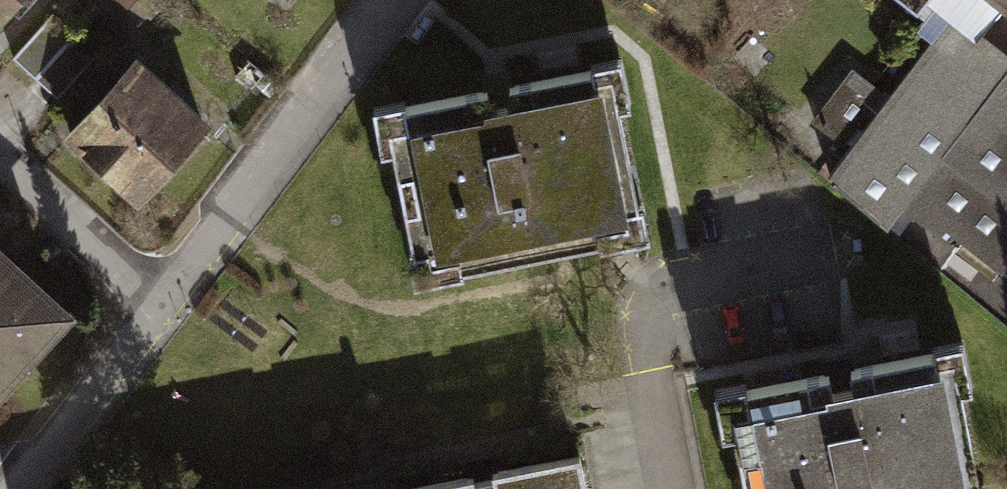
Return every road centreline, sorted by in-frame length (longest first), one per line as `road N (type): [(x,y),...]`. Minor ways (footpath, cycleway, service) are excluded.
road 1 (residential): [(151,300),(393,0)]
road 2 (residential): [(0,488),(151,300)]
road 3 (residential): [(0,162),(151,300)]

